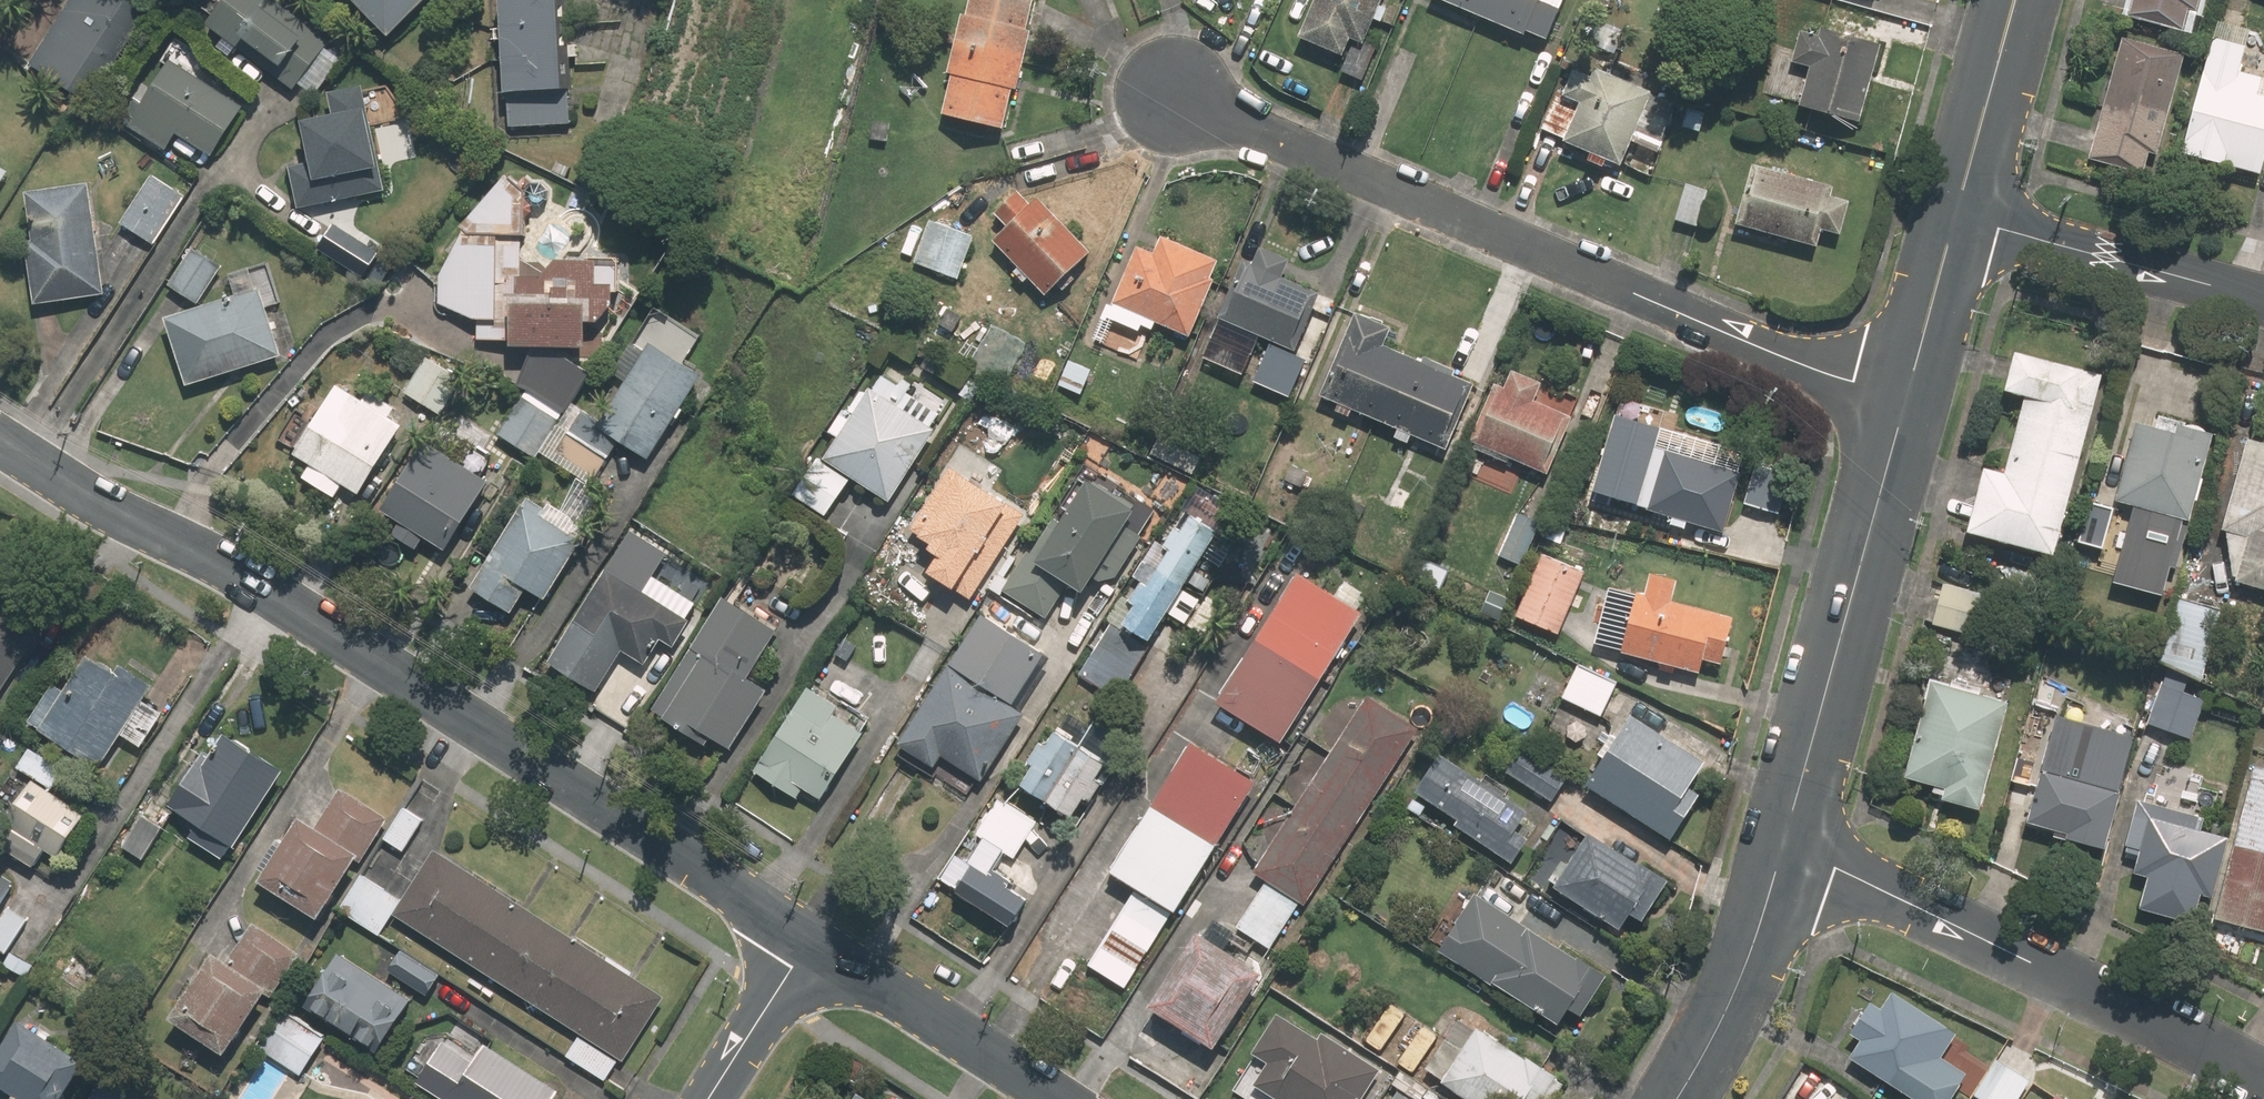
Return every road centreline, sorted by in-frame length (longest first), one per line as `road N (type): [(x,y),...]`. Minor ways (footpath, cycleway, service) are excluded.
road 1 (residential): [(808,941),(0,433)]
road 2 (residential): [(1177,93),(1765,350),(1907,398)]
road 3 (tertiary): [(2263,1084),(1782,845)]
road 4 (tertiary): [(1907,398),(1782,845)]
road 5 (residential): [(1954,216),(2263,300)]
road 6 (tertiary): [(1055,1098),(808,941)]
road 7 (tertiary): [(1782,845),(1726,1001),(1672,1098)]
road 8 (tertiary): [(2015,0),(1954,216)]
road 9 (tertiary): [(1954,216),(1907,398)]
road 10 (tertiary): [(707,1098),(808,941)]

